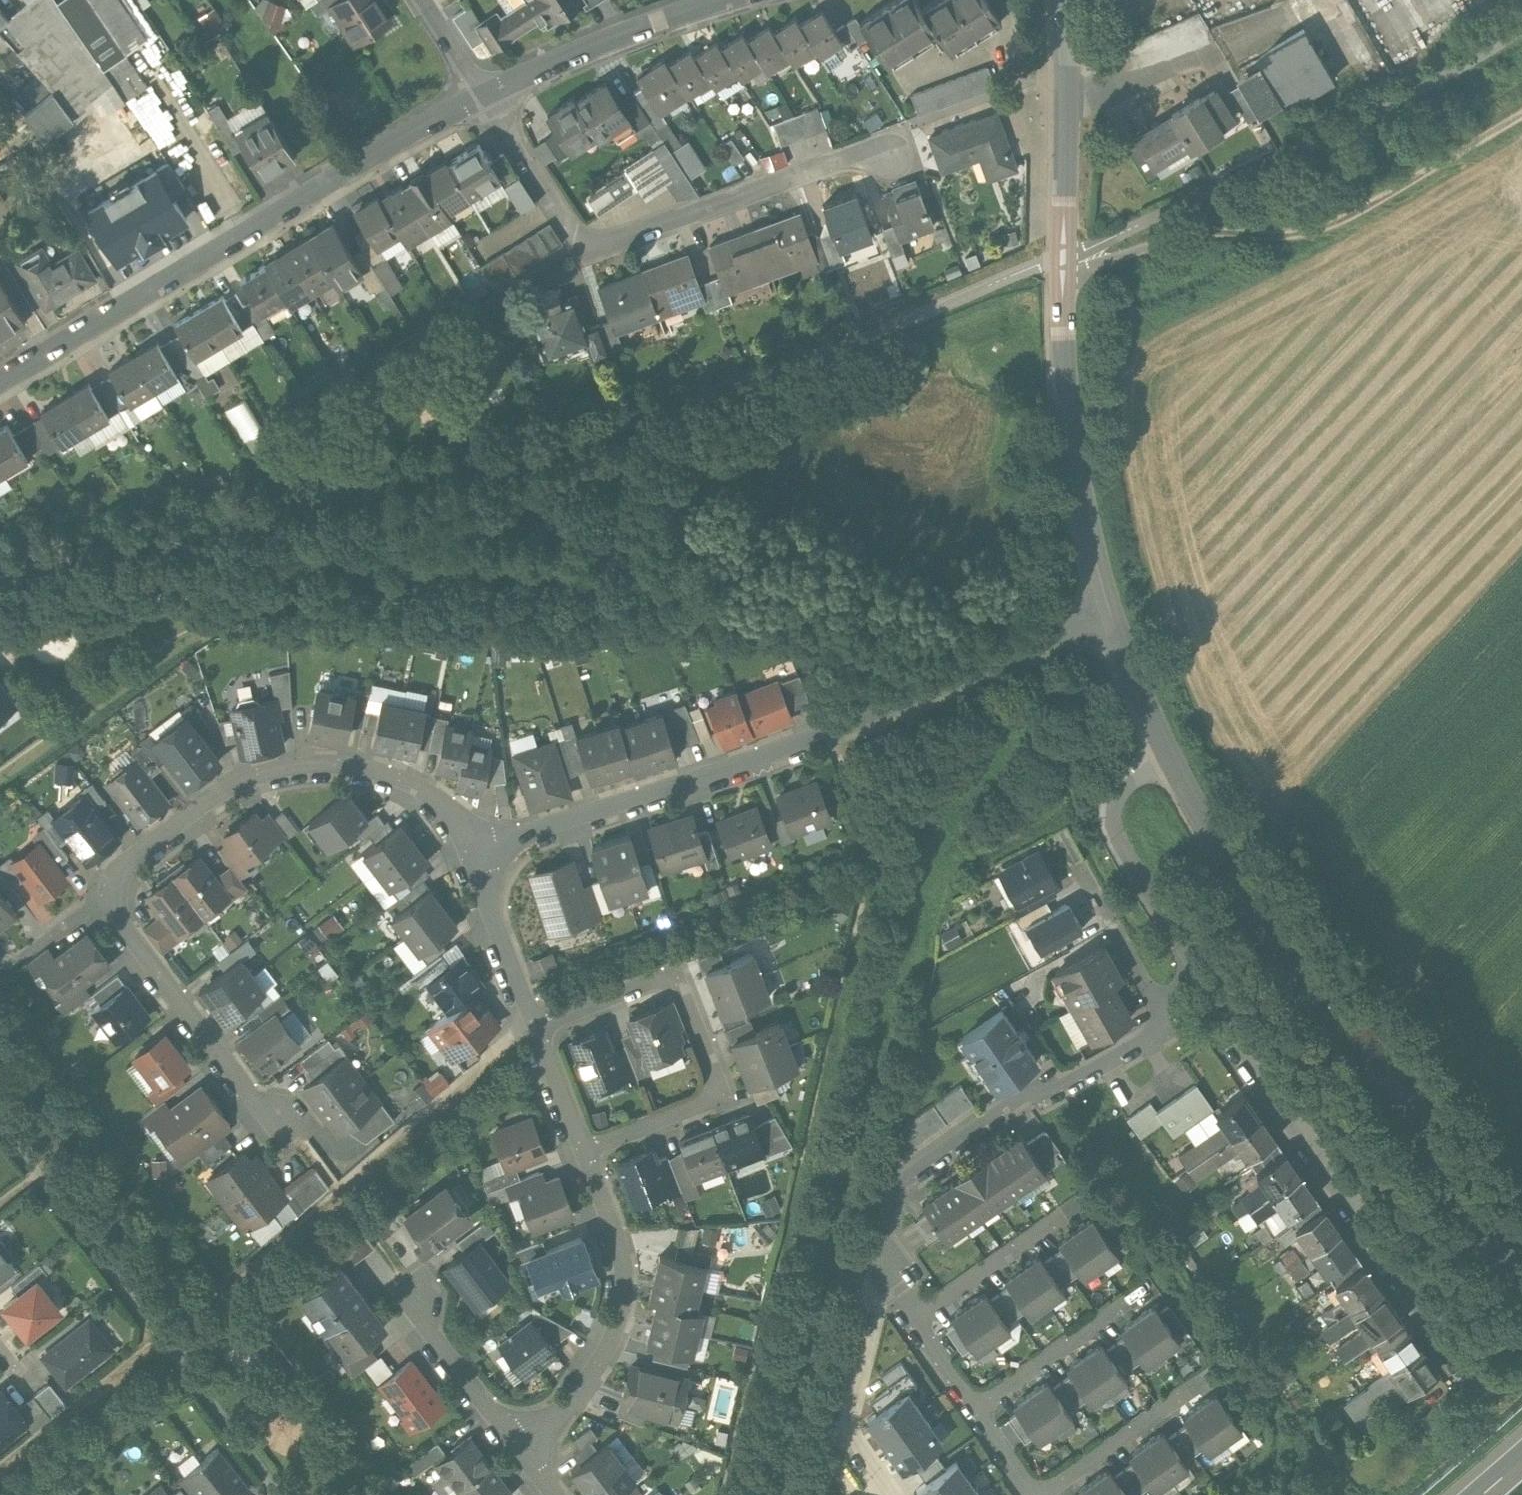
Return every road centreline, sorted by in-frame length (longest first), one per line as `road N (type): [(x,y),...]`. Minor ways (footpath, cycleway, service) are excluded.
road 1 (residential): [(470,859),(432,797),(368,771),(328,767),(247,783),(219,797),(116,879),(111,914),(120,931),(245,1094),(285,1121)]
road 2 (residential): [(1111,616),(742,767),(470,859)]
road 3 (tertiary): [(1066,0),(1073,68),(1061,255),(1071,422),(1111,616)]
road 4 (residential): [(0,388),(481,96)]
road 5 (residential): [(887,156),(845,159),(590,249),(481,96)]
road 6 (track): [(1521,118),(1321,229),(1181,238),(1061,278)]
road 7 (residential): [(1193,978),(1283,1125),(1461,1379)]
road 8 (residential): [(1154,1005),(1162,1026),(1145,1046),(1069,1090),(1020,1102),(904,1188),(883,1237),(883,1279)]
road 9 (residential): [(534,1033),(664,979),(684,987),(716,1074),(710,1101),(582,1154)]
road 10 (residential): [(514,1448),(601,1354),(620,1299),(619,1261),(582,1154)]
road 11 (tertiary): [(1167,753),(1275,937),(1341,1028)]
road 12 (tertiary): [(1521,1286),(1341,1028)]
road 13 (residential): [(1167,753),(1117,791),(1113,835),(1193,978)]
road 14 (residential): [(481,96),(721,0)]
road 15 (residential): [(892,1494),(845,1429),(883,1279)]
road 16 (residential): [(514,1448),(427,1331),(411,1286)]
road 17 (residential): [(975,1412),(1126,1304)]
road 18 (residential): [(534,1033),(470,859)]
road 19 (residential): [(912,1321),(1064,1216)]
road 20 (residential): [(1047,1494),(1189,1392)]
road 21 (residential): [(1154,1005),(1082,869)]
road 22 (tertiary): [(1111,616),(1167,753)]
road 23 (residential): [(582,1154),(534,1033)]

